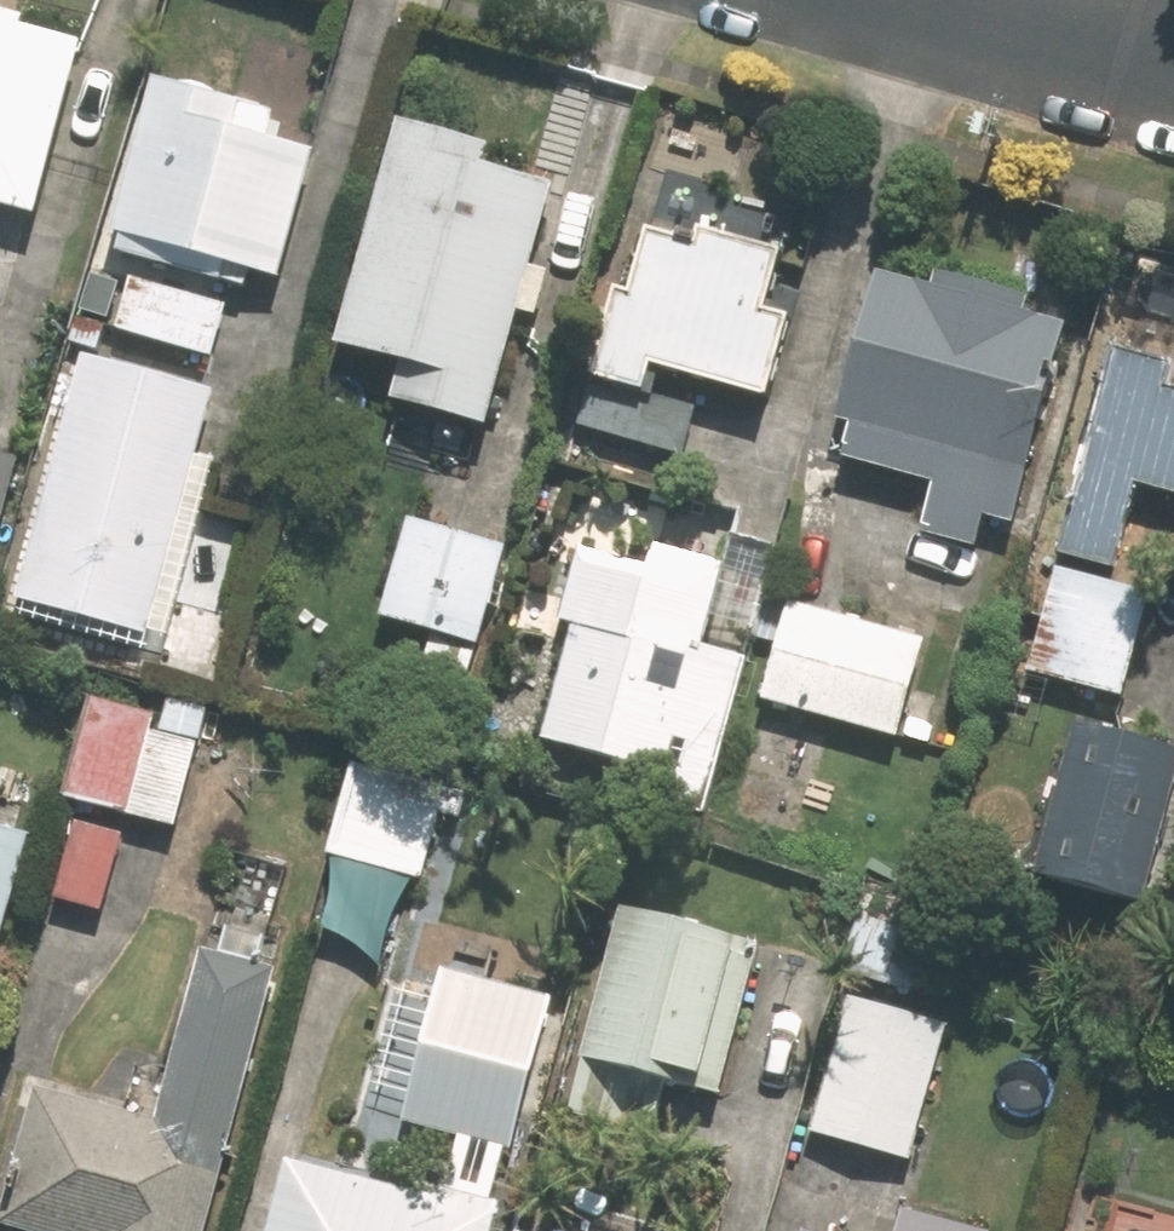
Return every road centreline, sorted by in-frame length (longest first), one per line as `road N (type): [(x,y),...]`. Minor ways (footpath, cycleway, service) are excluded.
road 1 (residential): [(855,0),(1173,90)]

